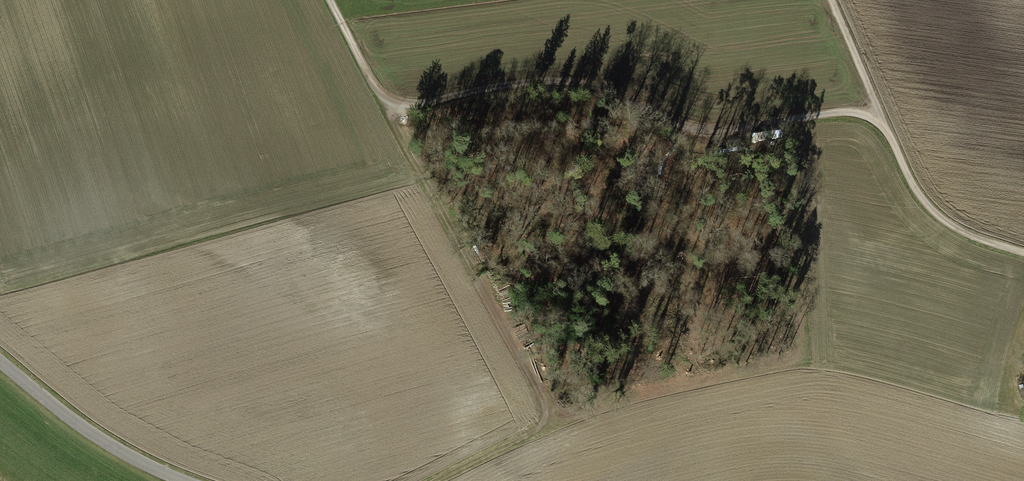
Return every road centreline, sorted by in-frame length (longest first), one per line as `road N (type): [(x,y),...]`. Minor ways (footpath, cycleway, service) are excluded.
road 1 (track): [(332,0),(379,93),(391,100),(418,104),(563,81),(717,132),(878,111)]
road 2 (track): [(429,480),(539,426),(546,411),(379,93)]
road 3 (unclassified): [(186,480),(96,437),(0,360)]
road 4 (track): [(878,111),(928,205),(947,222),(1023,253)]
road 5 (track): [(878,111),(831,0)]

